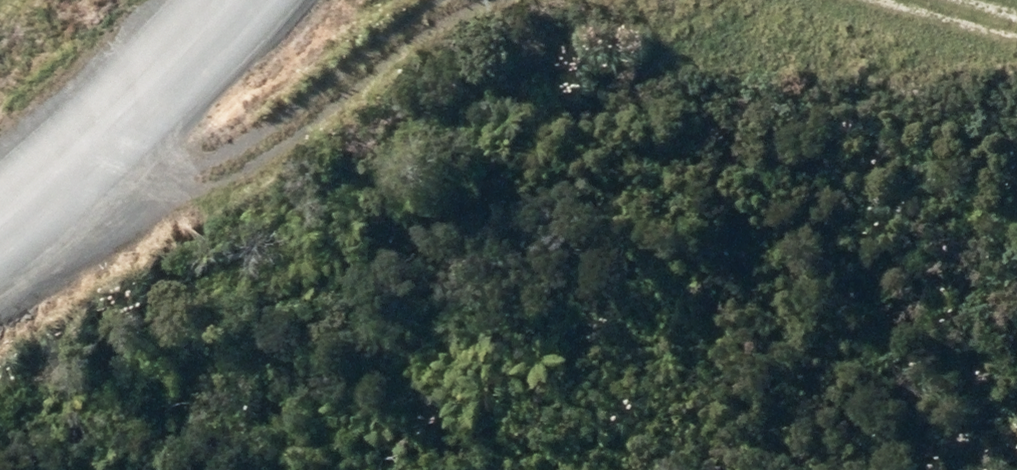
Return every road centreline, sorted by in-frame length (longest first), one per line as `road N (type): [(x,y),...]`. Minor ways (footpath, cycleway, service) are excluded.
road 1 (track): [(77,135),(336,143),(613,0)]
road 2 (unclassified): [(0,189),(77,135),(173,0)]

